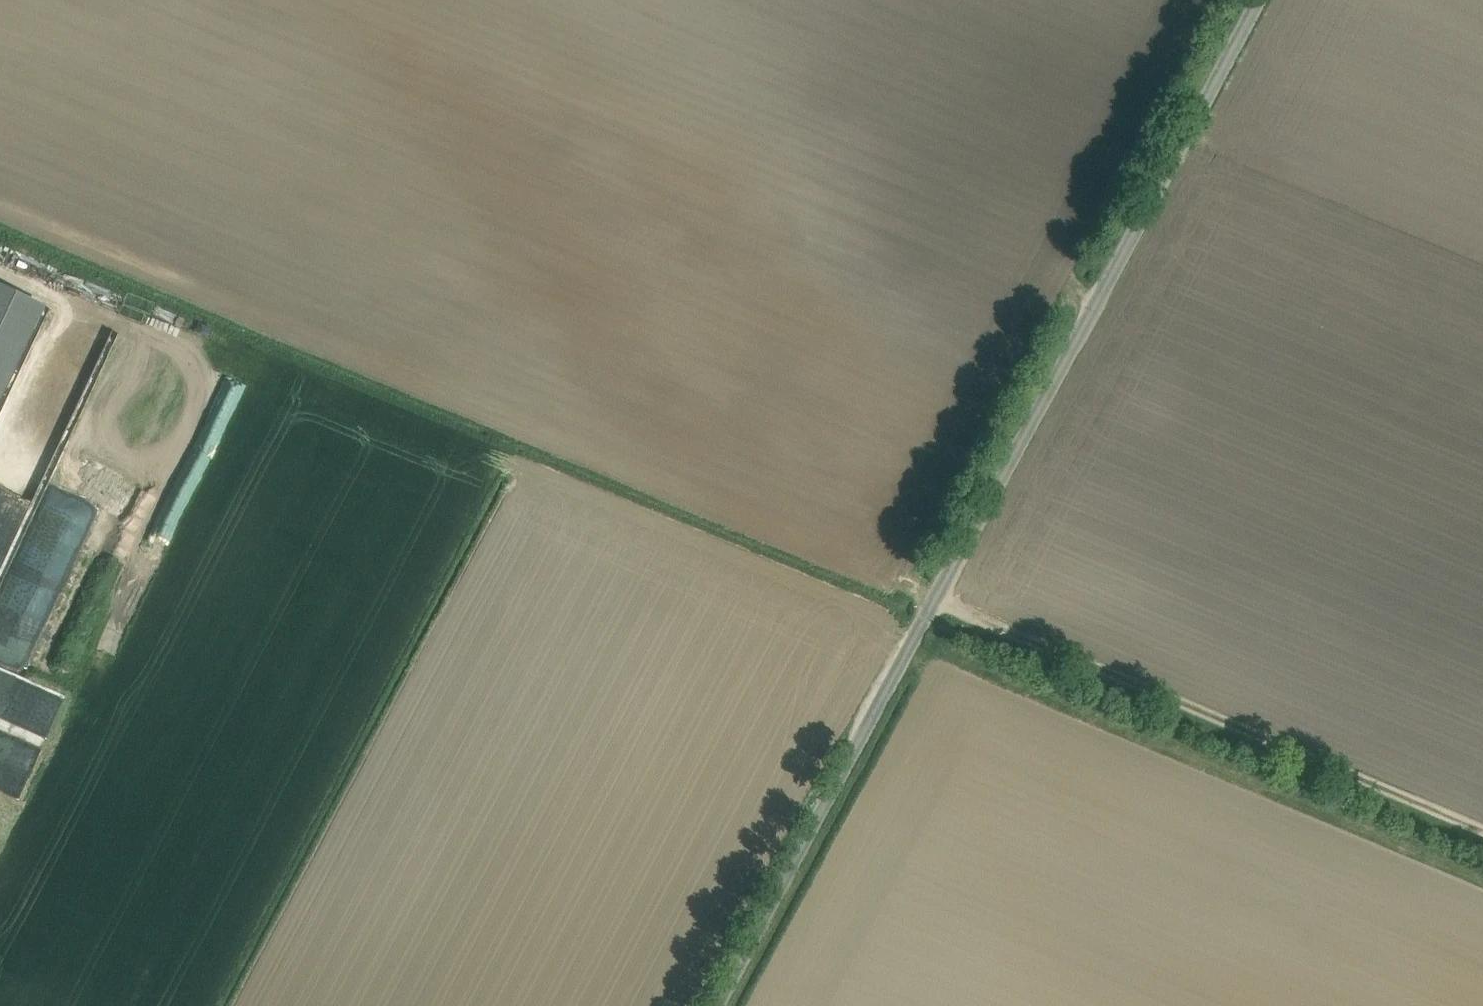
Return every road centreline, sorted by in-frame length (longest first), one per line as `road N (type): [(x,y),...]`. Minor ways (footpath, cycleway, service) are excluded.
road 1 (unclassified): [(1255,0),(715,1005)]
road 2 (track): [(1482,832),(934,598)]

